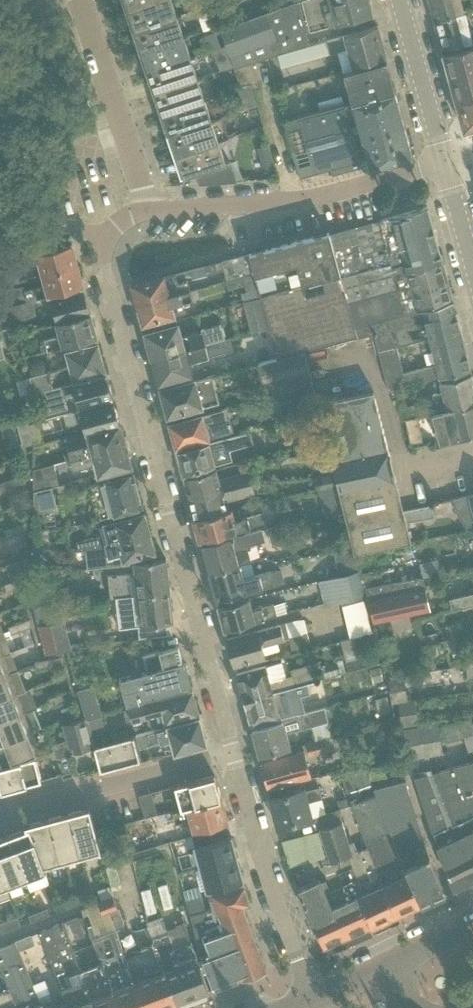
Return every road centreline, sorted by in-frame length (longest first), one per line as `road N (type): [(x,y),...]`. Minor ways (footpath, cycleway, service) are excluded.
road 1 (residential): [(234,753),(103,259),(115,226),(149,210)]
road 2 (residential): [(149,210),(309,200),(443,161)]
road 3 (residential): [(312,1001),(268,883),(234,753)]
road 4 (residential): [(234,753),(21,812)]
road 5 (residential): [(149,210),(81,0)]
road 6 (tertiary): [(443,161),(399,0)]

